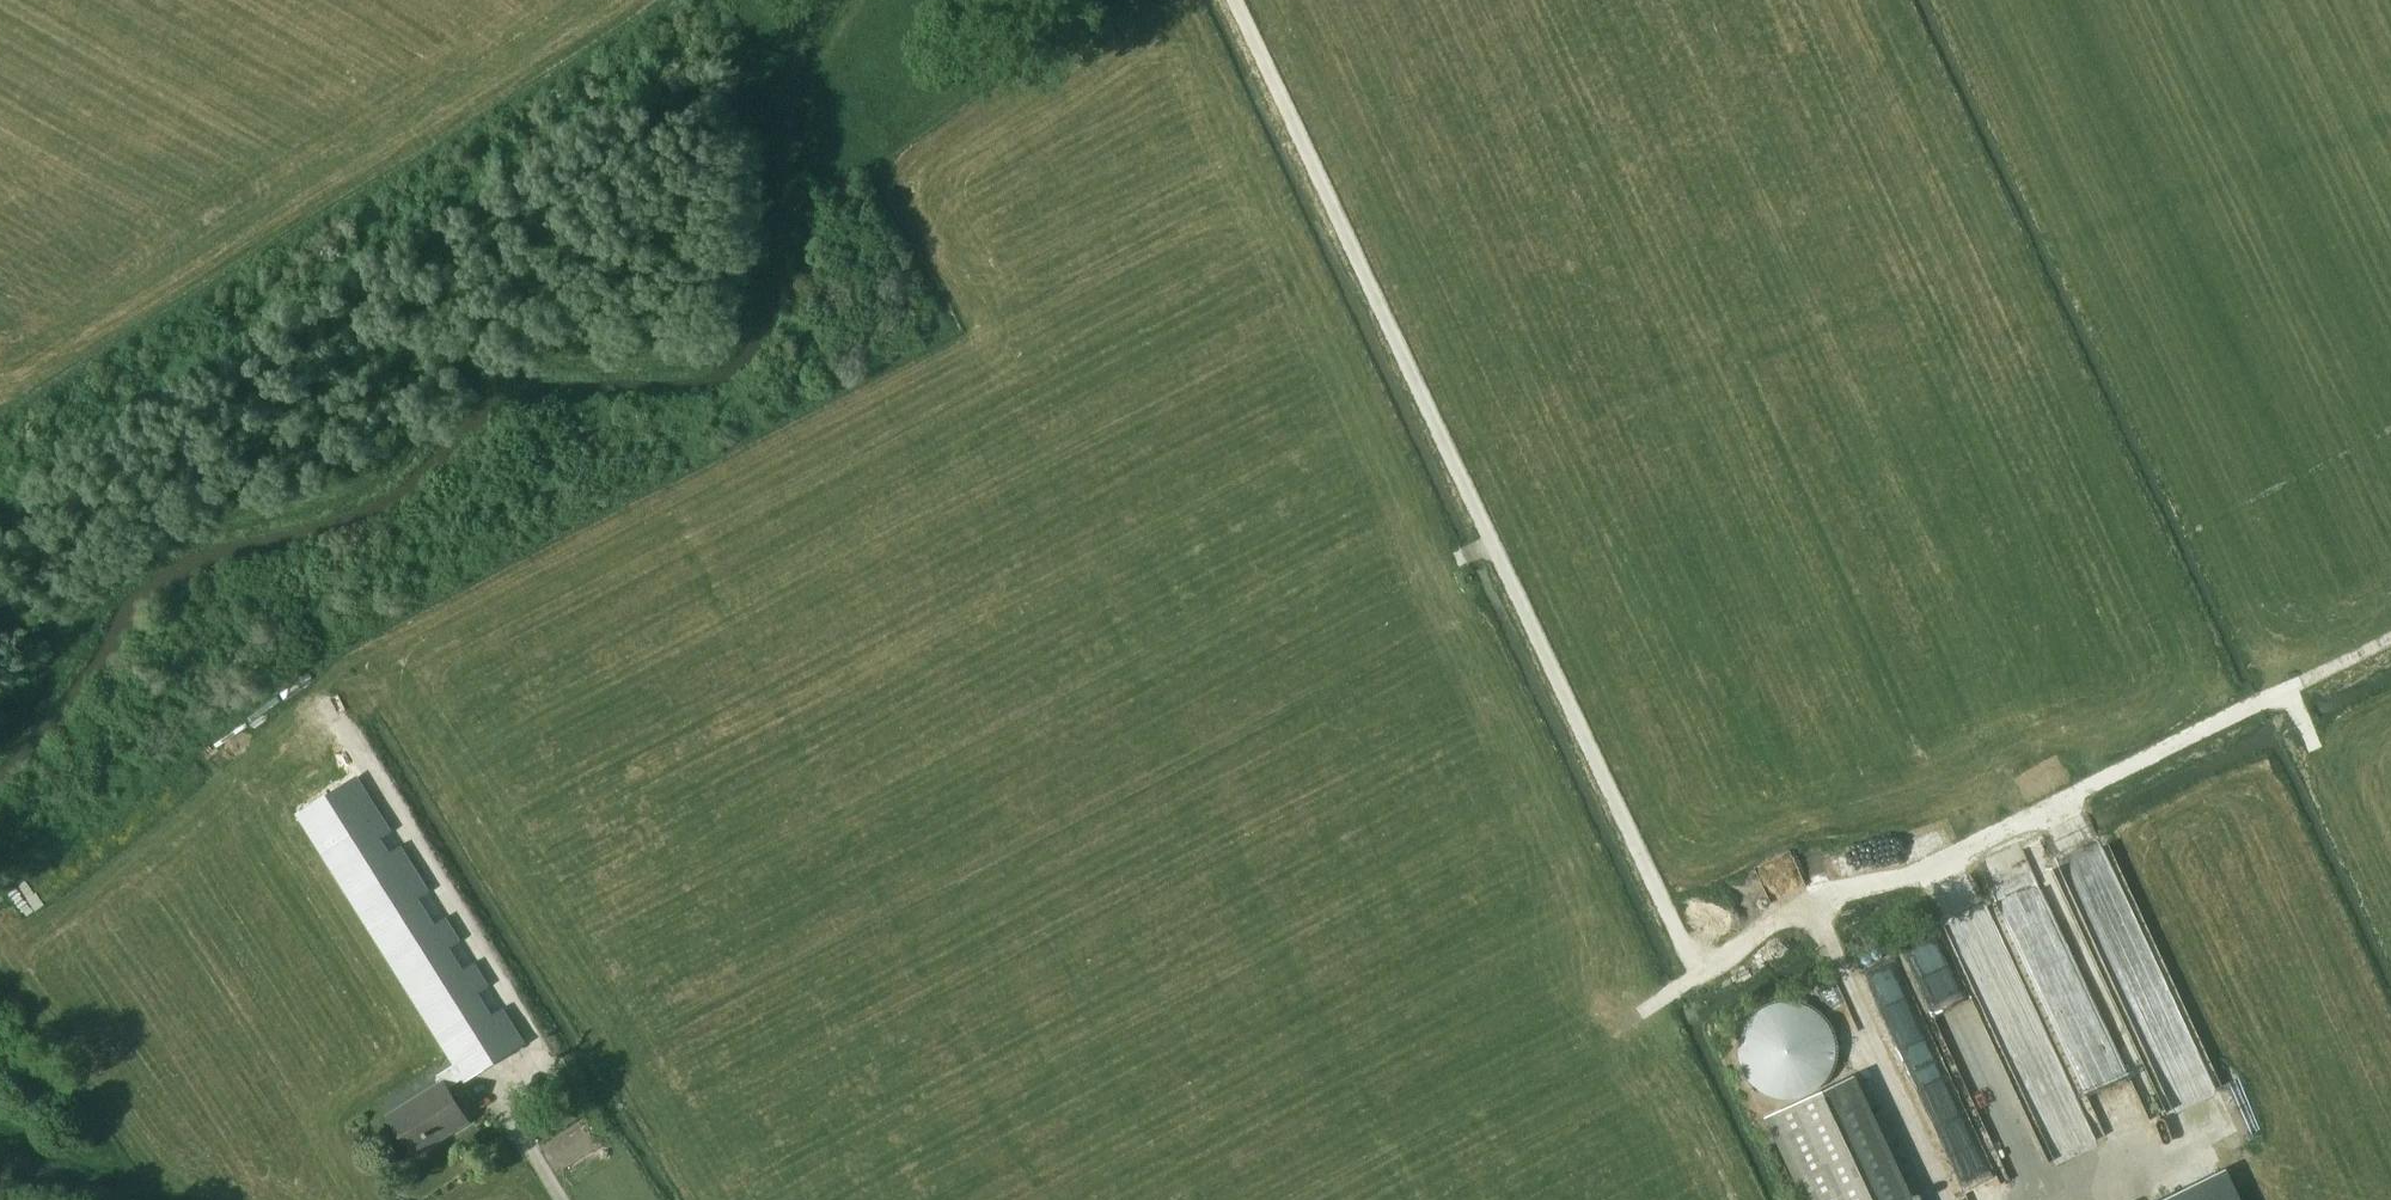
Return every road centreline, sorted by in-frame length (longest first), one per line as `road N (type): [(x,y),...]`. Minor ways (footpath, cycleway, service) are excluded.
road 1 (track): [(2390,646),(1946,866),(1779,921),(1706,974),(1495,543),(1457,562)]
road 2 (track): [(1495,543),(1234,0)]
road 3 (track): [(1811,909),(1947,1199)]
road 4 (track): [(167,1188),(0,1130)]
road 5 (track): [(55,663),(0,501)]

